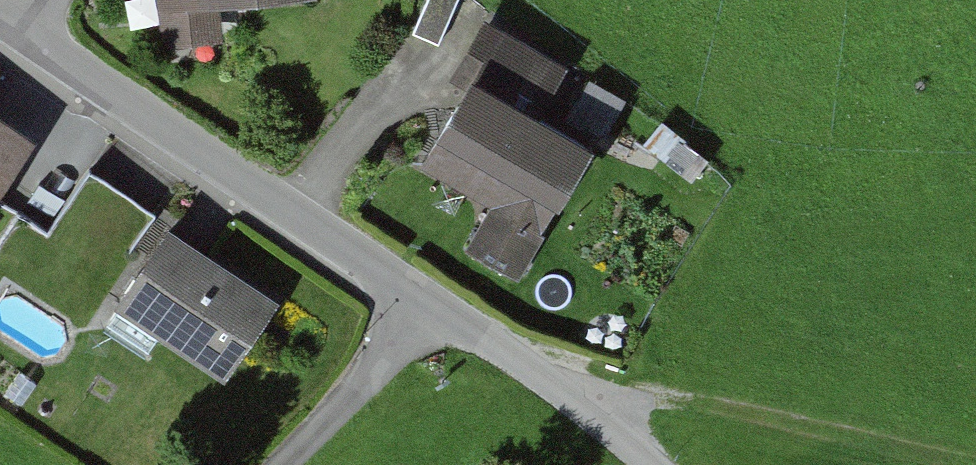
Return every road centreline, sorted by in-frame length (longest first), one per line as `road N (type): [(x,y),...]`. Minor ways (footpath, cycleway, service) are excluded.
road 1 (residential): [(652,464),(43,40)]
road 2 (track): [(568,401),(625,392),(896,440),(975,462)]
road 3 (track): [(283,464),(434,308)]

